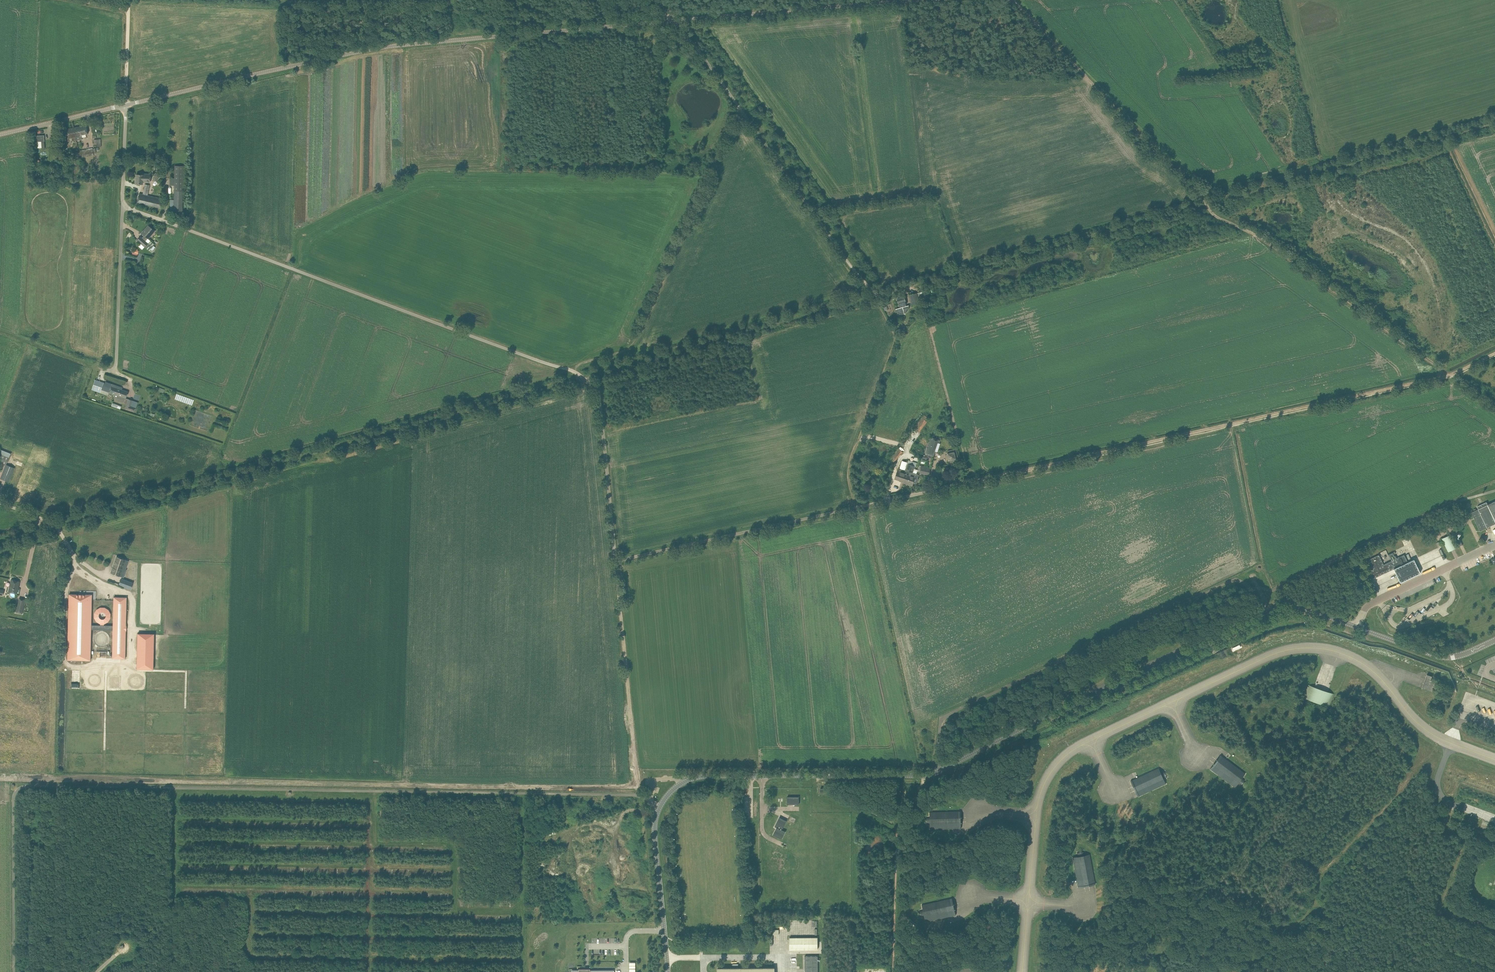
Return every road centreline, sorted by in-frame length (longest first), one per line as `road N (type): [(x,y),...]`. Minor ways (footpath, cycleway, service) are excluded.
road 1 (track): [(0,778),(629,789),(637,782),(616,560),(856,507)]
road 2 (unclassified): [(125,105),(407,44),(924,0)]
road 3 (unclassified): [(616,560),(601,410),(583,376),(122,206)]
road 4 (track): [(856,507),(1448,376)]
road 5 (track): [(1207,204),(1448,376)]
road 6 (track): [(1013,0),(1207,204)]
road 7 (unclassified): [(101,369),(117,364),(122,206)]
road 8 (unclassified): [(0,134),(125,105)]

